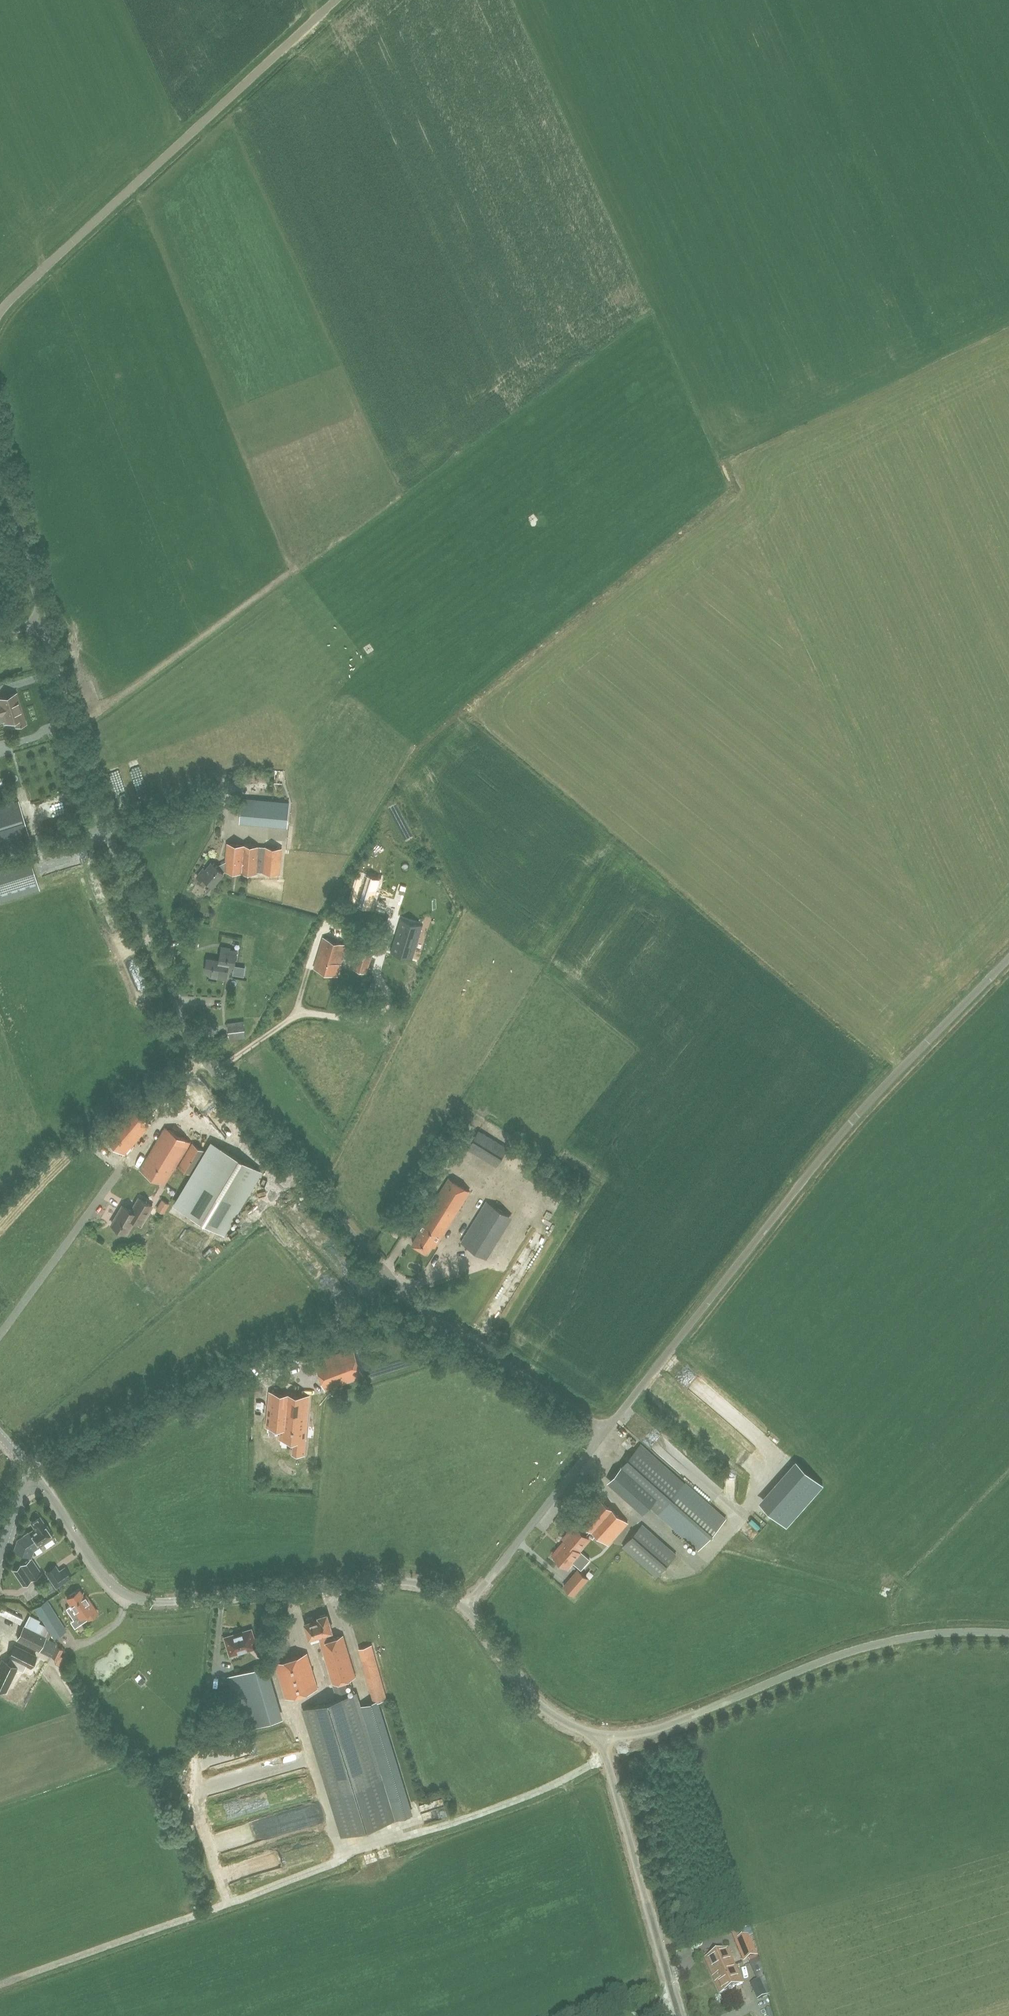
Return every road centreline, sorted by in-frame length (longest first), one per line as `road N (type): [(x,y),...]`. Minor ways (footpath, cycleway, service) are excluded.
road 1 (unclassified): [(384,1271),(198,1051),(85,778),(43,626)]
road 2 (unclassified): [(604,1432),(849,1122),(1008,958)]
road 3 (unclassified): [(465,1609),(403,1582),(174,1603),(133,1597),(101,1574),(29,1468)]
road 4 (unclassified): [(0,313),(336,0)]
road 5 (unclassified): [(1008,1636),(964,1633),(886,1648),(659,1729),(598,1740)]
road 6 (residential): [(29,1468),(364,1310)]
road 7 (unclassified): [(689,2015),(598,1740)]
road 8 (unclassified): [(604,1432),(404,1292)]
road 9 (unclassified): [(465,1609),(604,1432)]
road 10 (residential): [(0,1335),(115,1176)]
road 11 (unclassified): [(598,1740),(530,1697),(465,1609)]
road 12 (unclassified): [(43,626),(0,457)]

